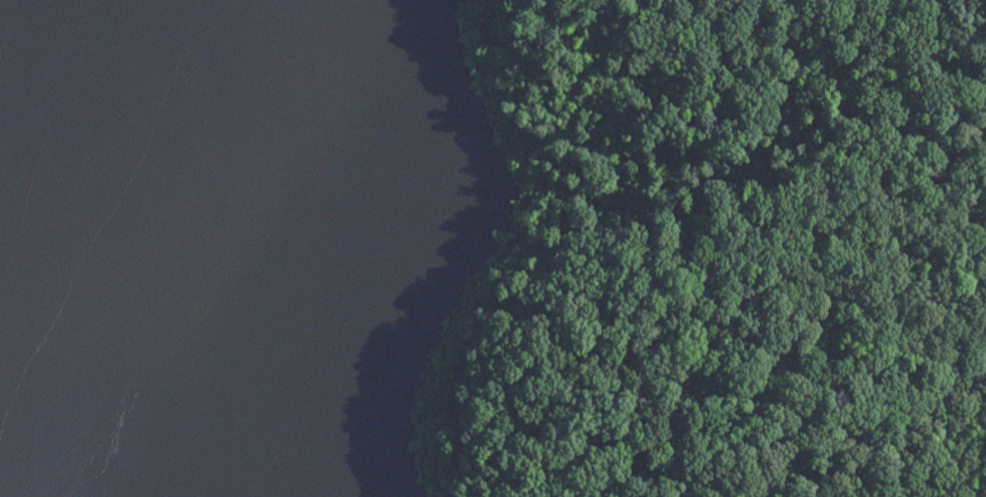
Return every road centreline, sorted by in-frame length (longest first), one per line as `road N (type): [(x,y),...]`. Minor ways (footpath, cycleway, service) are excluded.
road 1 (residential): [(985,120),(939,171),(770,270)]
road 2 (residential): [(756,310),(770,270),(740,299),(716,357),(734,353),(756,310)]

